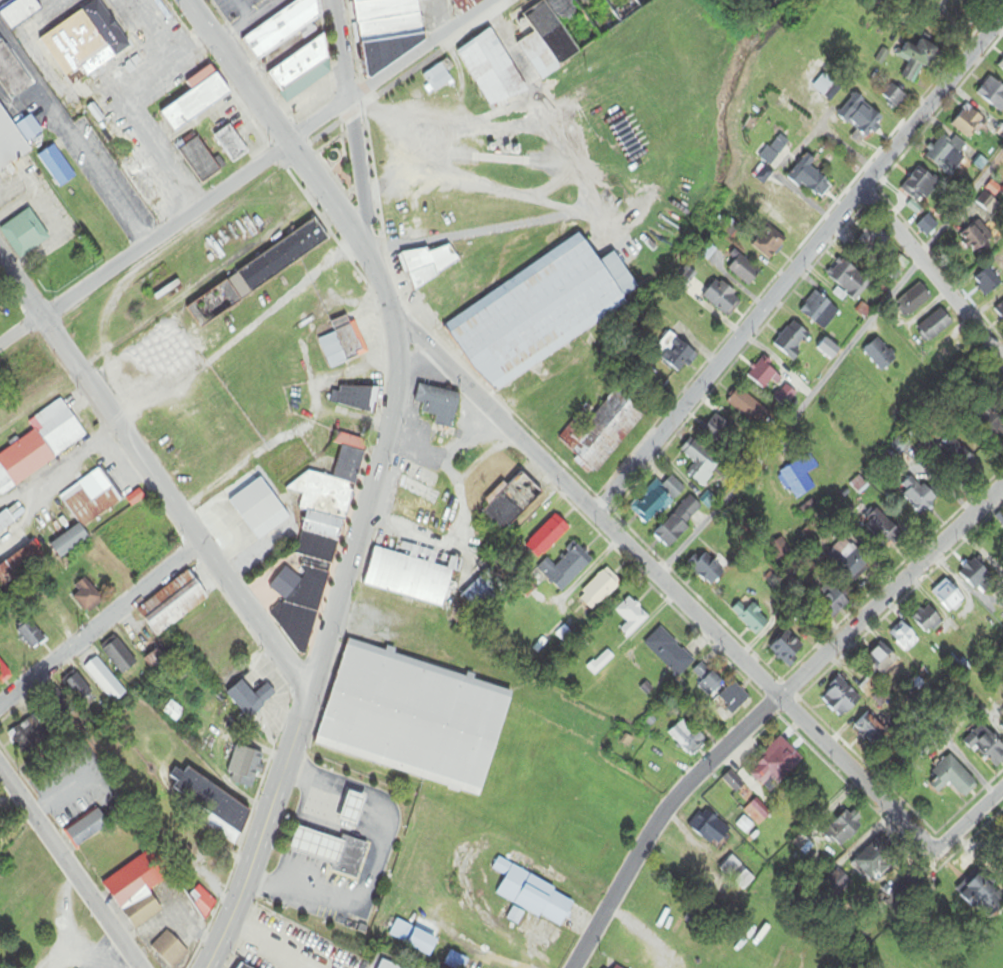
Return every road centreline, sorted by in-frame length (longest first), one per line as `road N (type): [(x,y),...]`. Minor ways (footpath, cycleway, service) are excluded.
road 1 (residential): [(955,829),(932,847),(918,842),(779,695),(396,327)]
road 2 (residential): [(570,967),(637,850),(690,778),(1002,487)]
road 3 (residential): [(595,514),(1002,12)]
road 4 (residential): [(656,576),(1002,149)]
road 5 (primary): [(43,314),(311,691)]
road 6 (primary): [(311,691),(369,495),(398,365),(396,327)]
road 7 (residential): [(371,254),(590,214),(612,235),(635,285)]
road 8 (residential): [(289,144),(43,314)]
road 9 (primary): [(205,967),(238,900),(311,691)]
road 10 (residential): [(0,702),(199,543)]
road 11 (residential): [(289,144),(492,0)]
road 12 (residential): [(145,967),(0,767)]
road 13 (residential): [(1002,362),(865,184)]
road 14 (primary): [(289,144),(187,0)]
road 15 (residential): [(371,254),(350,116)]
road 16 (primary): [(371,254),(296,154)]

